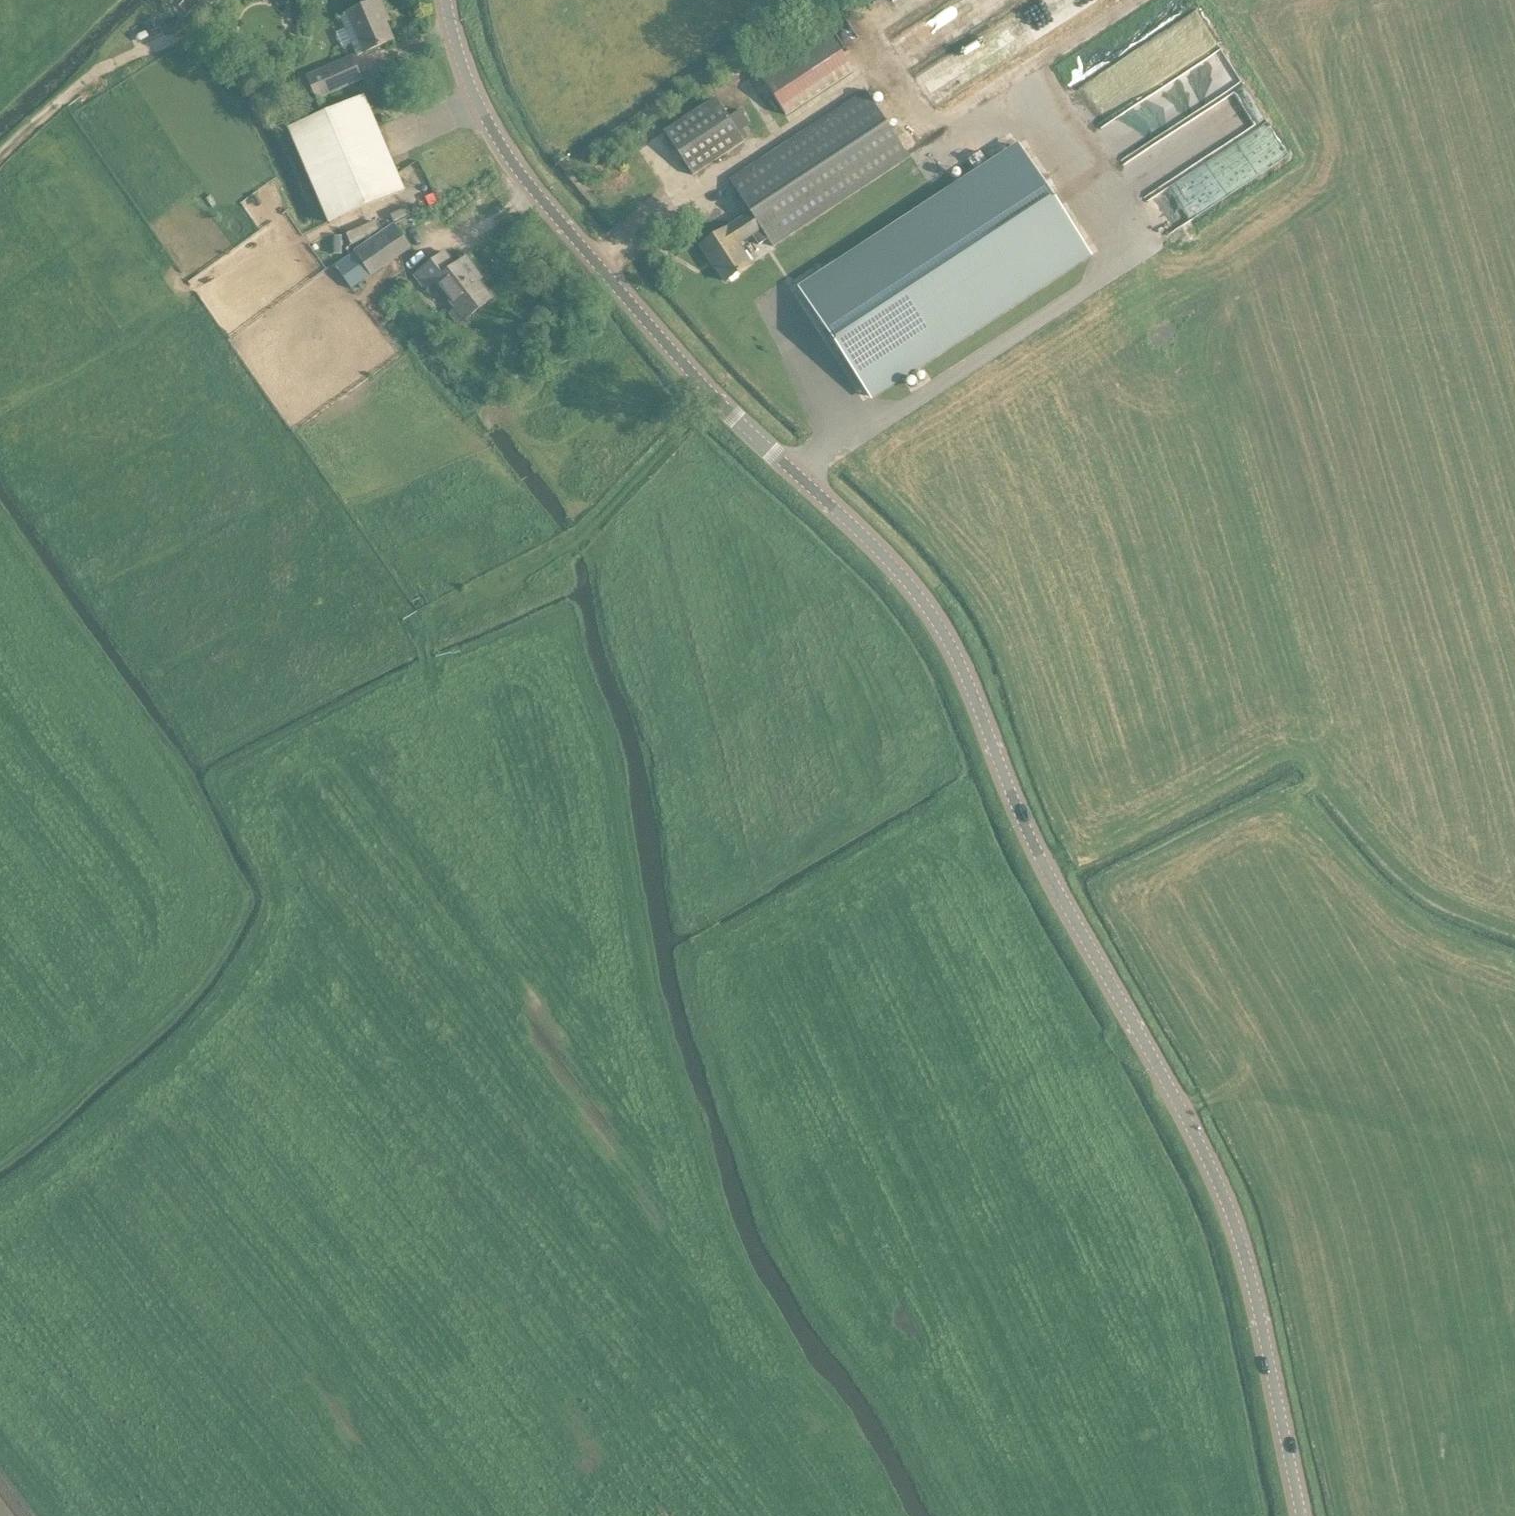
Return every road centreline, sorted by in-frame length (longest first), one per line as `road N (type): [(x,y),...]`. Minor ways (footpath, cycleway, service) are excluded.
road 1 (tertiary): [(1302,1515),(1238,1232),(1185,1113),(1034,841),(948,638),(898,571),(700,381),(534,190),(475,92),(447,0)]
road 2 (track): [(1131,0),(919,129),(877,72),(587,254)]
road 3 (track): [(0,156),(98,70),(190,29),(216,0)]
road 4 (track): [(549,552),(593,522),(715,396)]

